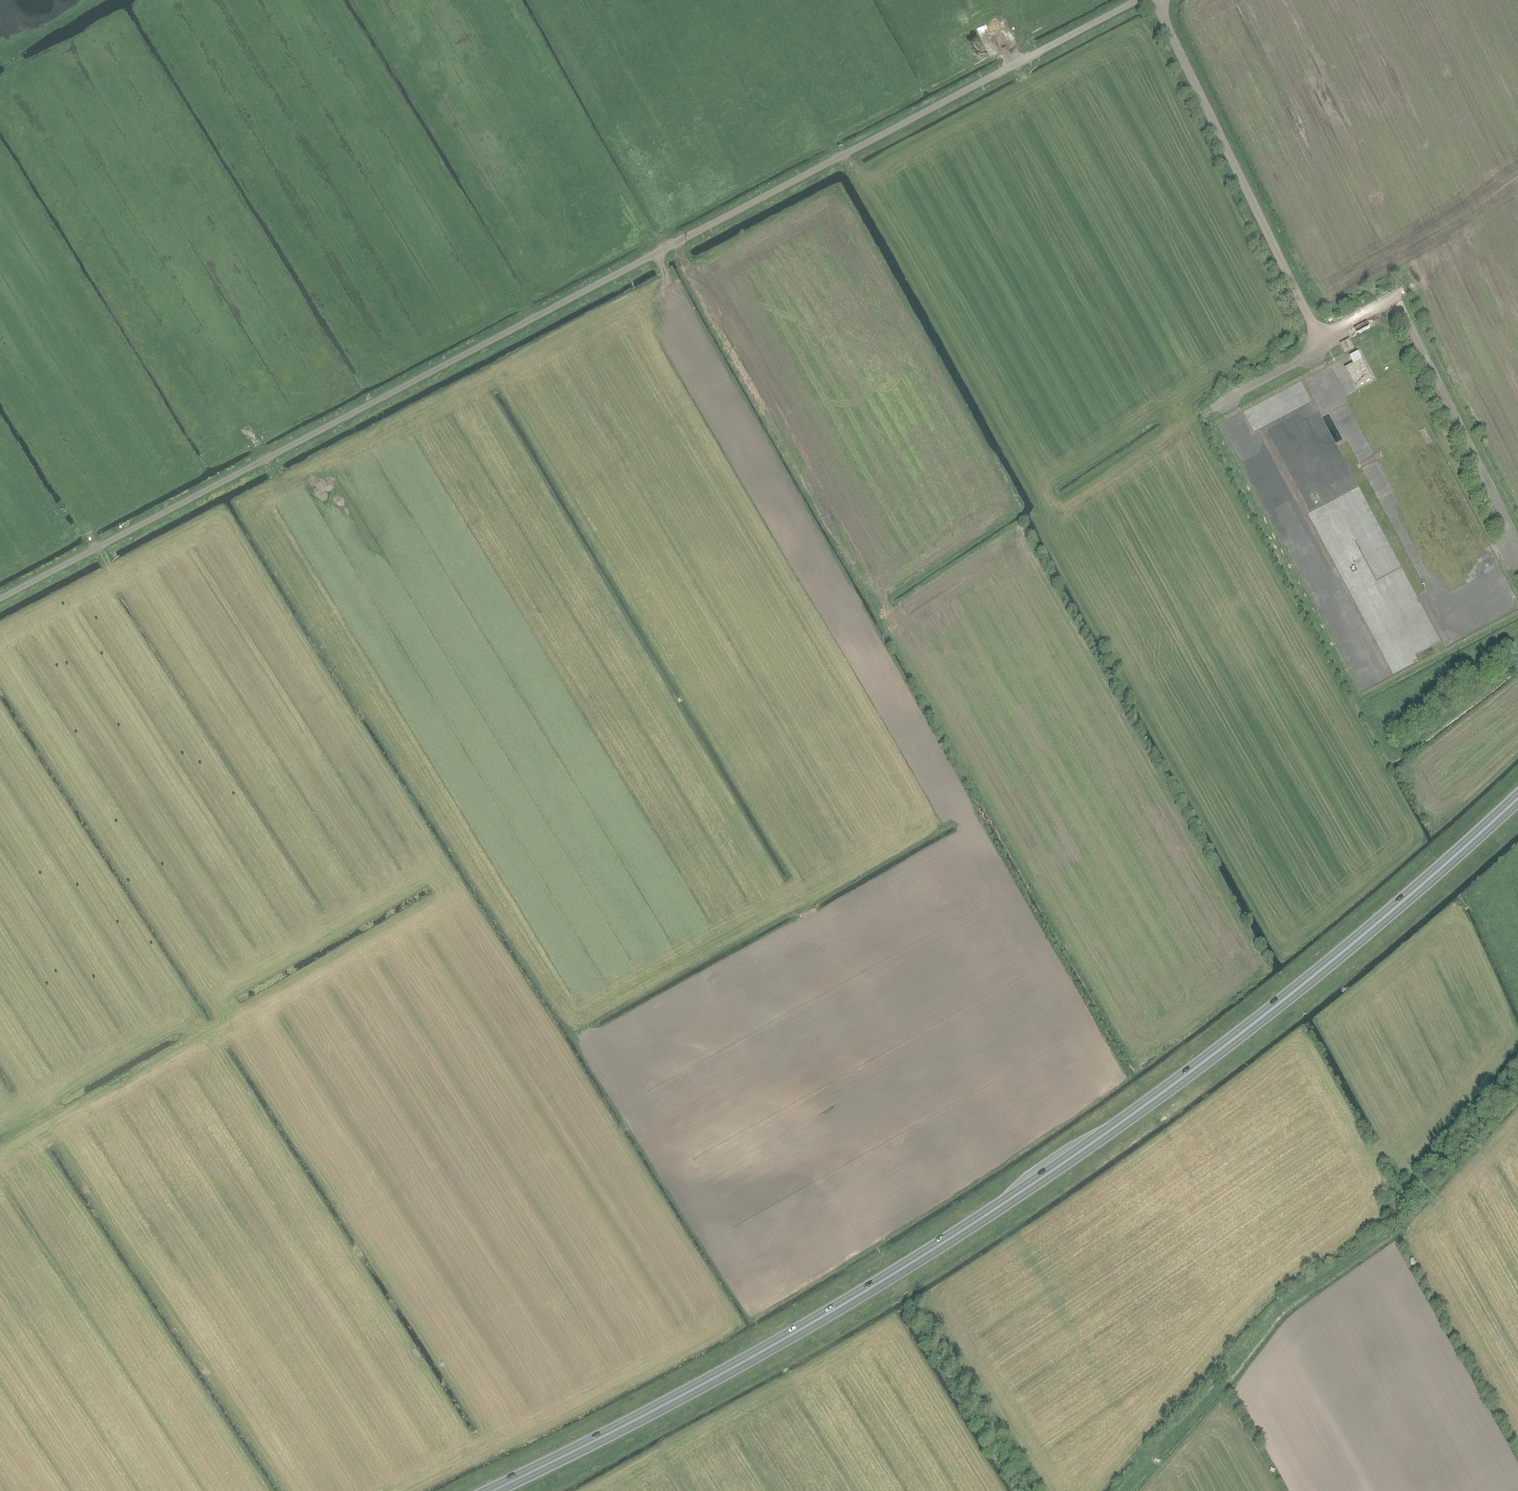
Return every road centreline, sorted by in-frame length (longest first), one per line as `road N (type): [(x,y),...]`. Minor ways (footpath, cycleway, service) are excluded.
road 1 (unclassified): [(0,598),(1136,0)]
road 2 (trunk): [(492,1490),(775,1344),(1050,1172),(1354,943),(1517,797)]

